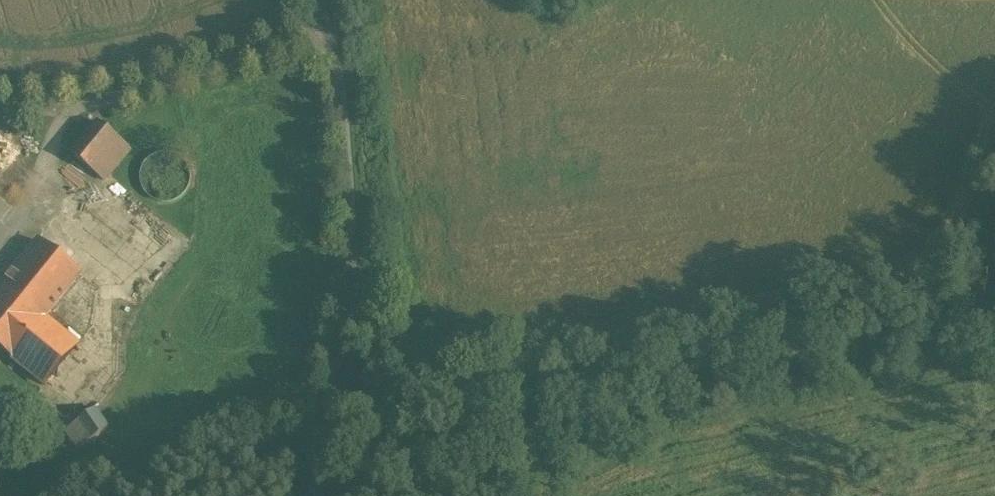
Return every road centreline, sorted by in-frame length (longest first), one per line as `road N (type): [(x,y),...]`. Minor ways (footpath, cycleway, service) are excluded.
road 1 (unclassified): [(299,495),(358,282),(339,75),(318,0)]

